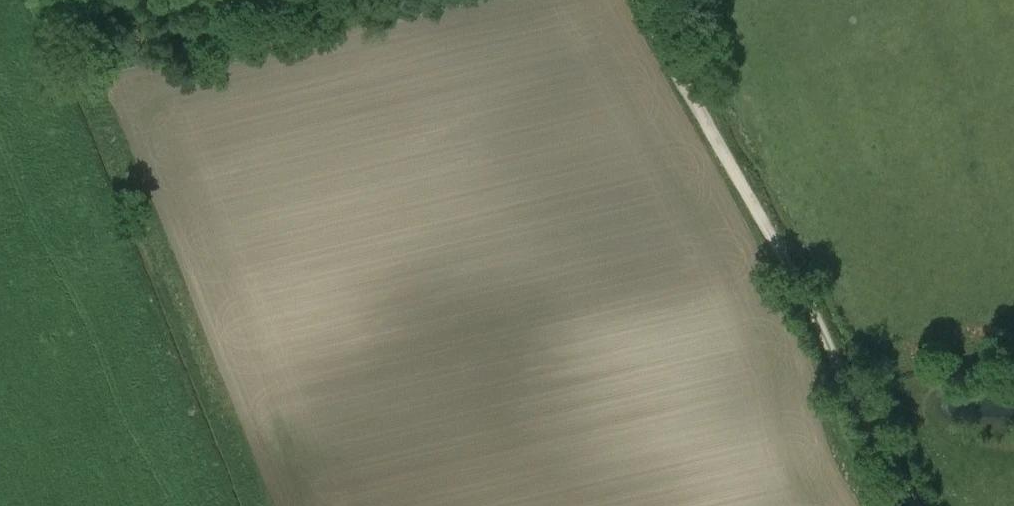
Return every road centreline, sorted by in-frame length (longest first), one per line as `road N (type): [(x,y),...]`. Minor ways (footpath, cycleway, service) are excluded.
road 1 (track): [(917,505),(640,0)]

